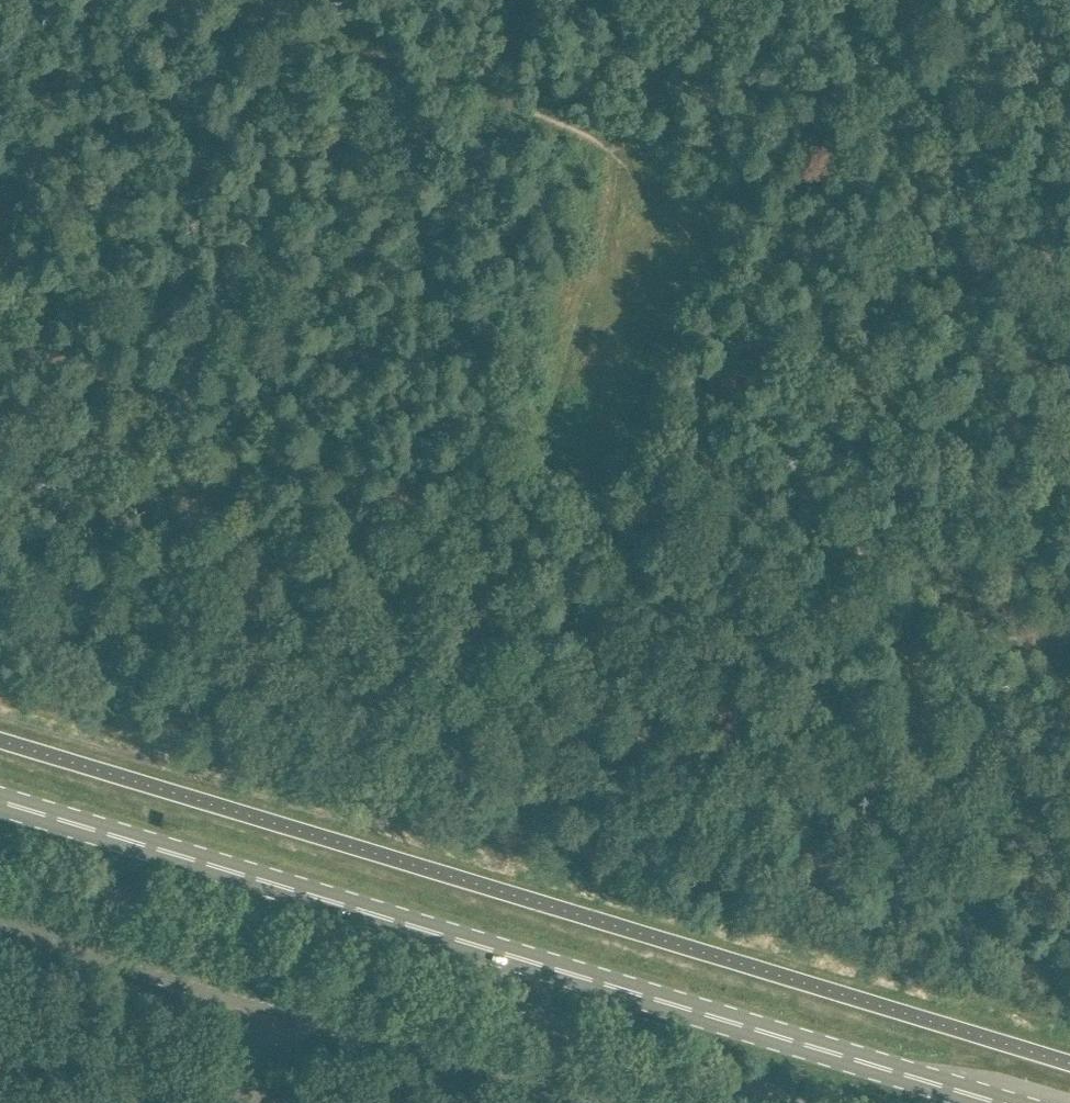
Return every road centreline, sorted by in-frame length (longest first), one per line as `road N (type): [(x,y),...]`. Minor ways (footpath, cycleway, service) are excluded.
road 1 (primary): [(992,1102),(0,803)]
road 2 (unclassified): [(0,932),(585,1102)]

